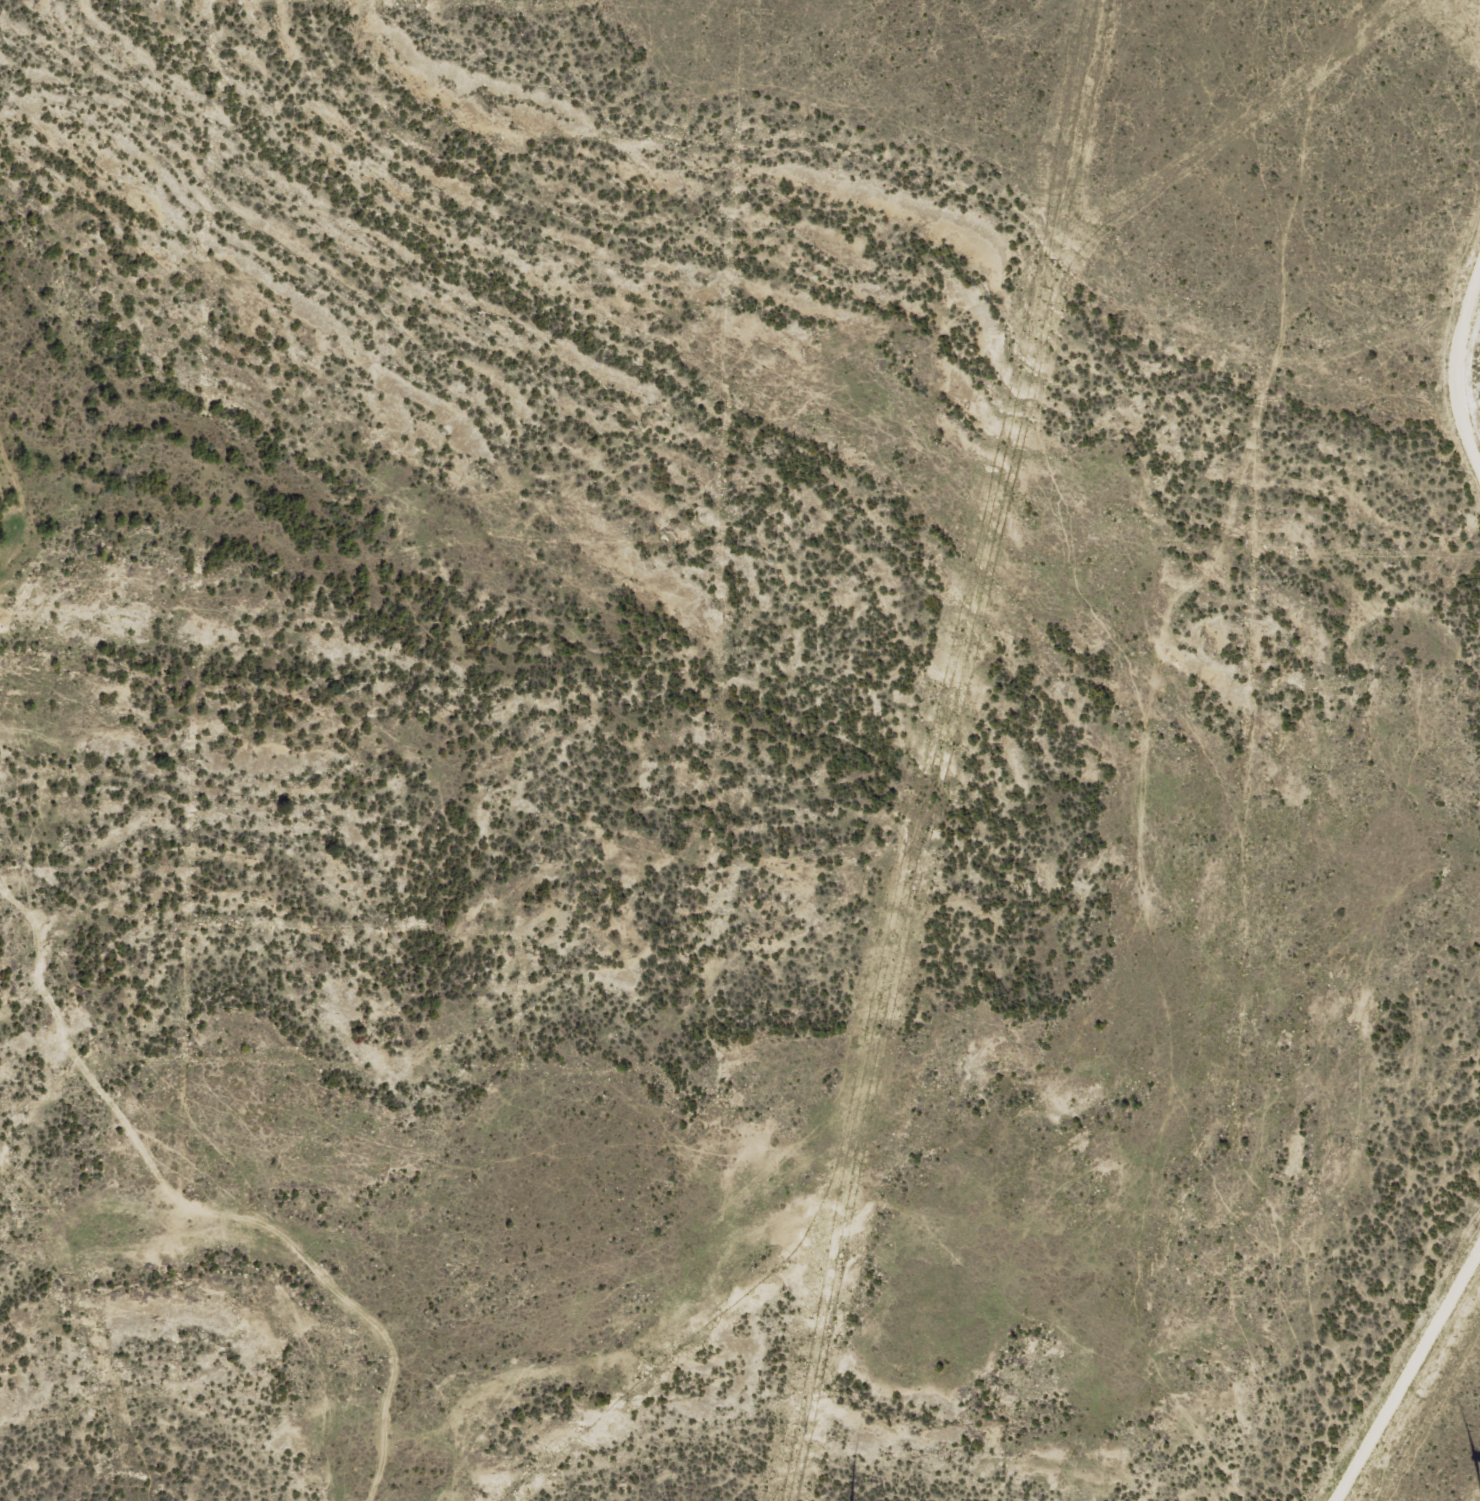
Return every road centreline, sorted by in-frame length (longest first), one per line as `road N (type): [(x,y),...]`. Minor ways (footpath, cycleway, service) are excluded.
road 1 (track): [(364,1500),(364,1486),(404,1420),(404,1360),(379,1314),(204,1214),(118,1113),(83,1033),(43,1003),(33,942),(0,898)]
road 2 (track): [(0,641),(23,564),(28,454),(0,426)]

